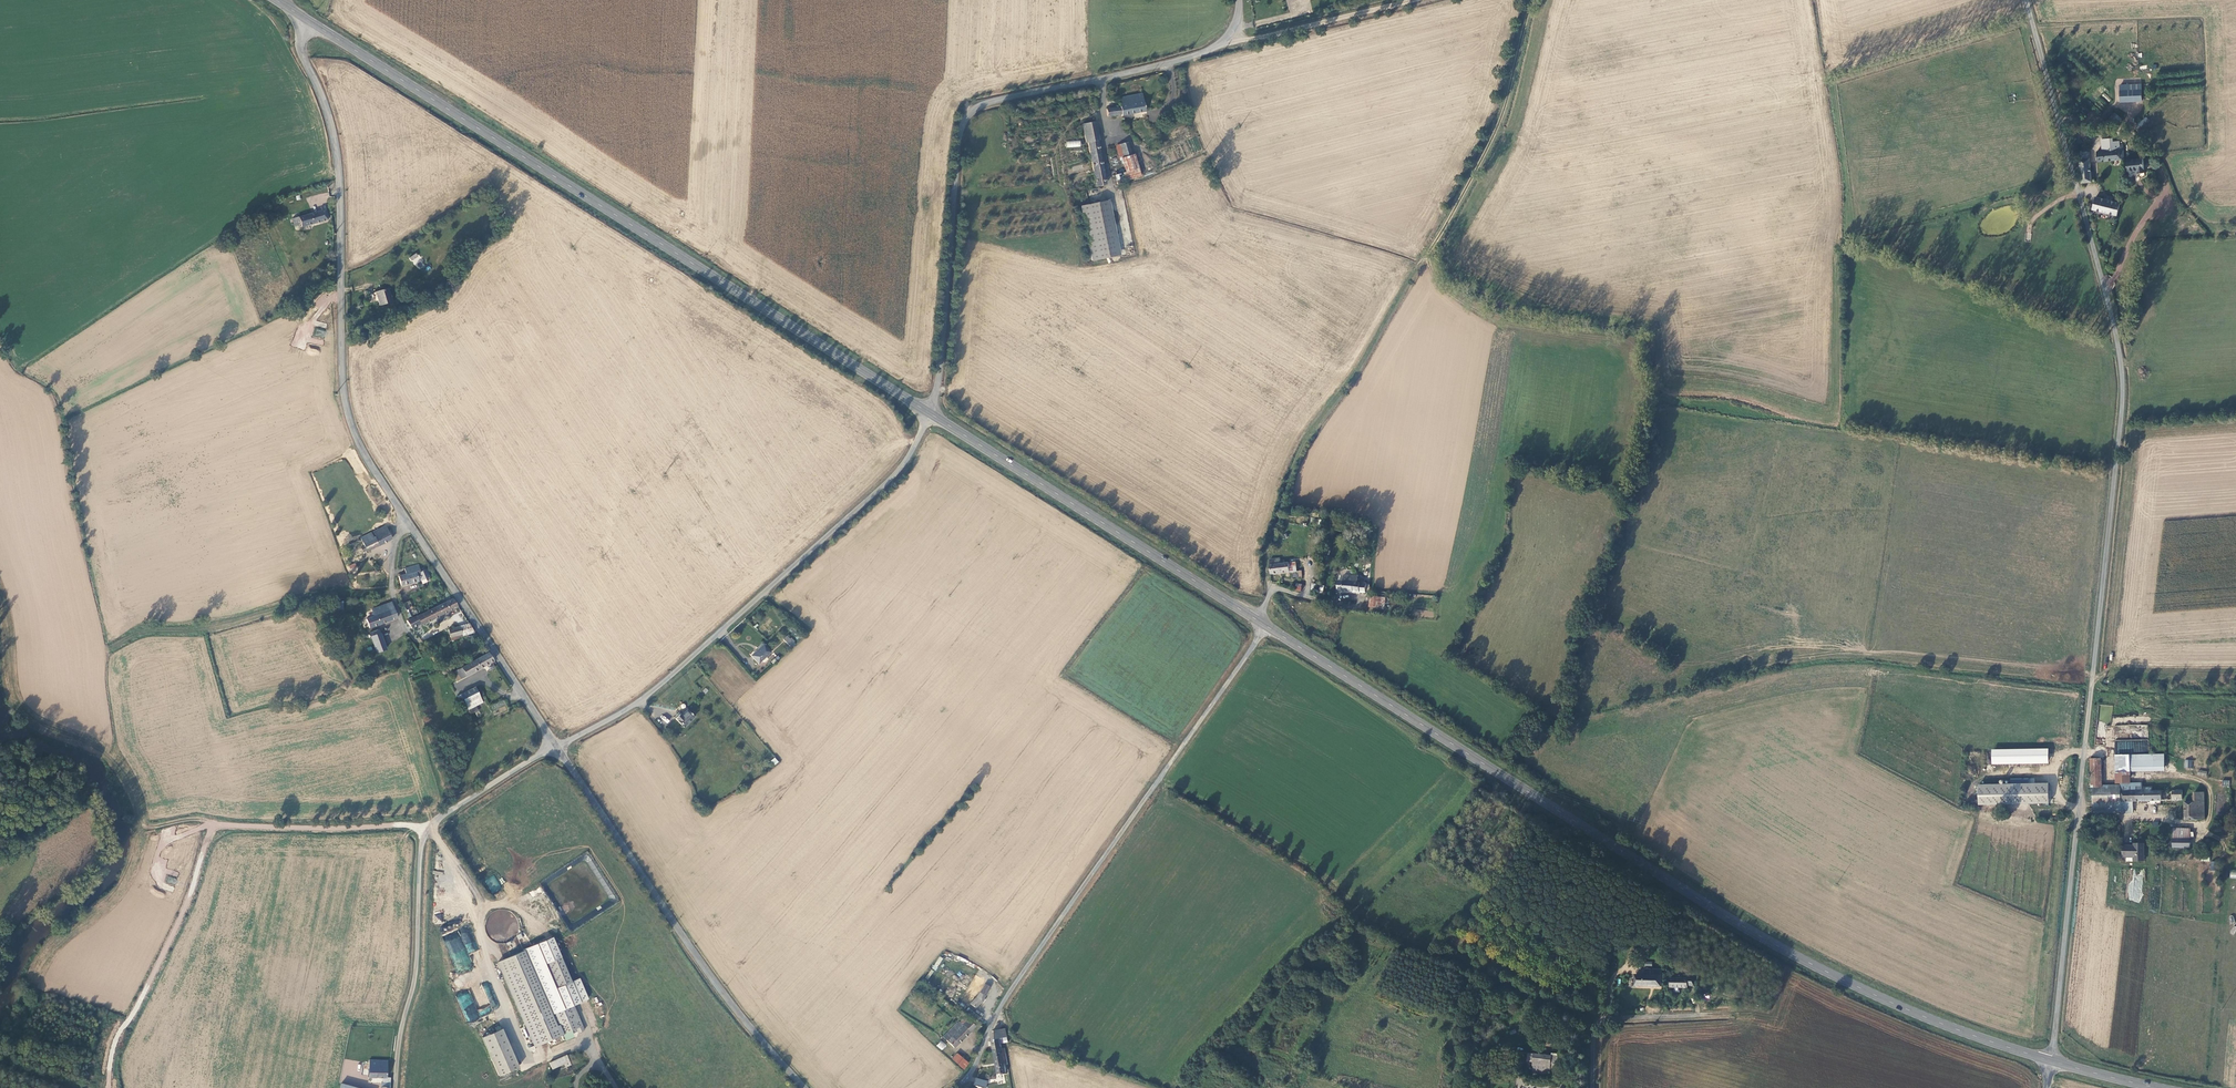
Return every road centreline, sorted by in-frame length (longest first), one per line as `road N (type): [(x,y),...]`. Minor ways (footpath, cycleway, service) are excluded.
road 1 (unclassified): [(2025,0),(2113,335),(2121,399),(2051,1061)]
road 2 (primary): [(2051,1061),(1935,1021),(1757,934),(1267,626)]
road 3 (unclassified): [(308,20),(301,45),(337,153),(342,372),(351,423),(556,745)]
road 4 (primary): [(930,412),(308,20)]
road 5 (track): [(1530,0),(1491,135),(1427,251),(1446,289),(1482,311),(1631,341),(1639,403),(1624,481)]
road 6 (unclassified): [(1238,0),(1234,24),(1200,53),(980,104),(967,117),(930,412)]
road 7 (unclassified): [(953,1087),(977,1060),(1017,980),(1267,626)]
road 8 (unclassified): [(930,412),(899,470),(645,698),(556,745)]
road 9 (track): [(426,833),(407,824),(212,829),(117,1047)]
road 10 (unclassified): [(556,745),(679,930),(804,1087)]
road 11 (unclassified): [(556,745),(438,817),(426,833),(416,964),(395,1087)]
road 12 (primary): [(1257,619),(930,412)]
road 13 (track): [(1222,41),(1416,0)]
road 14 (residential): [(1591,1087),(1599,1022),(1705,1014)]

